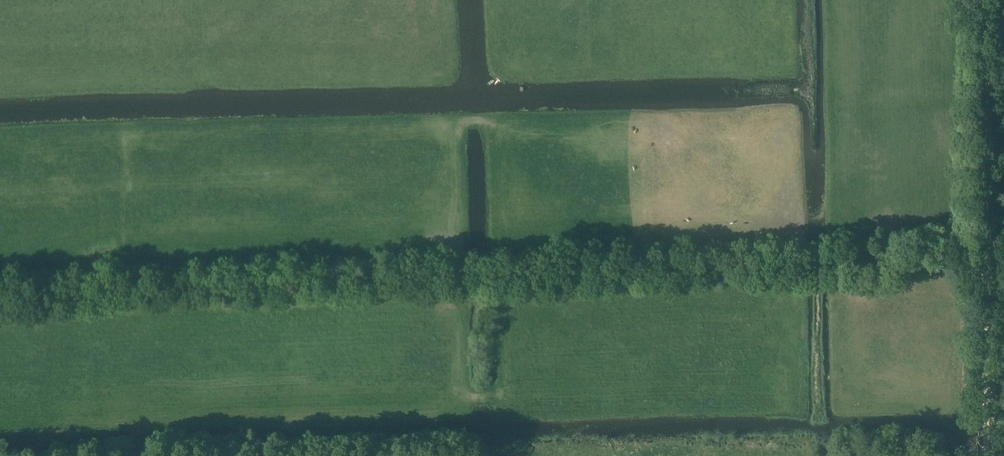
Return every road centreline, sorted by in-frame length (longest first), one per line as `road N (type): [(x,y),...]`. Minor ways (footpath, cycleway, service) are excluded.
road 1 (track): [(974,250),(0,286)]
road 2 (track): [(974,250),(969,0)]
road 3 (track): [(979,455),(974,250)]

